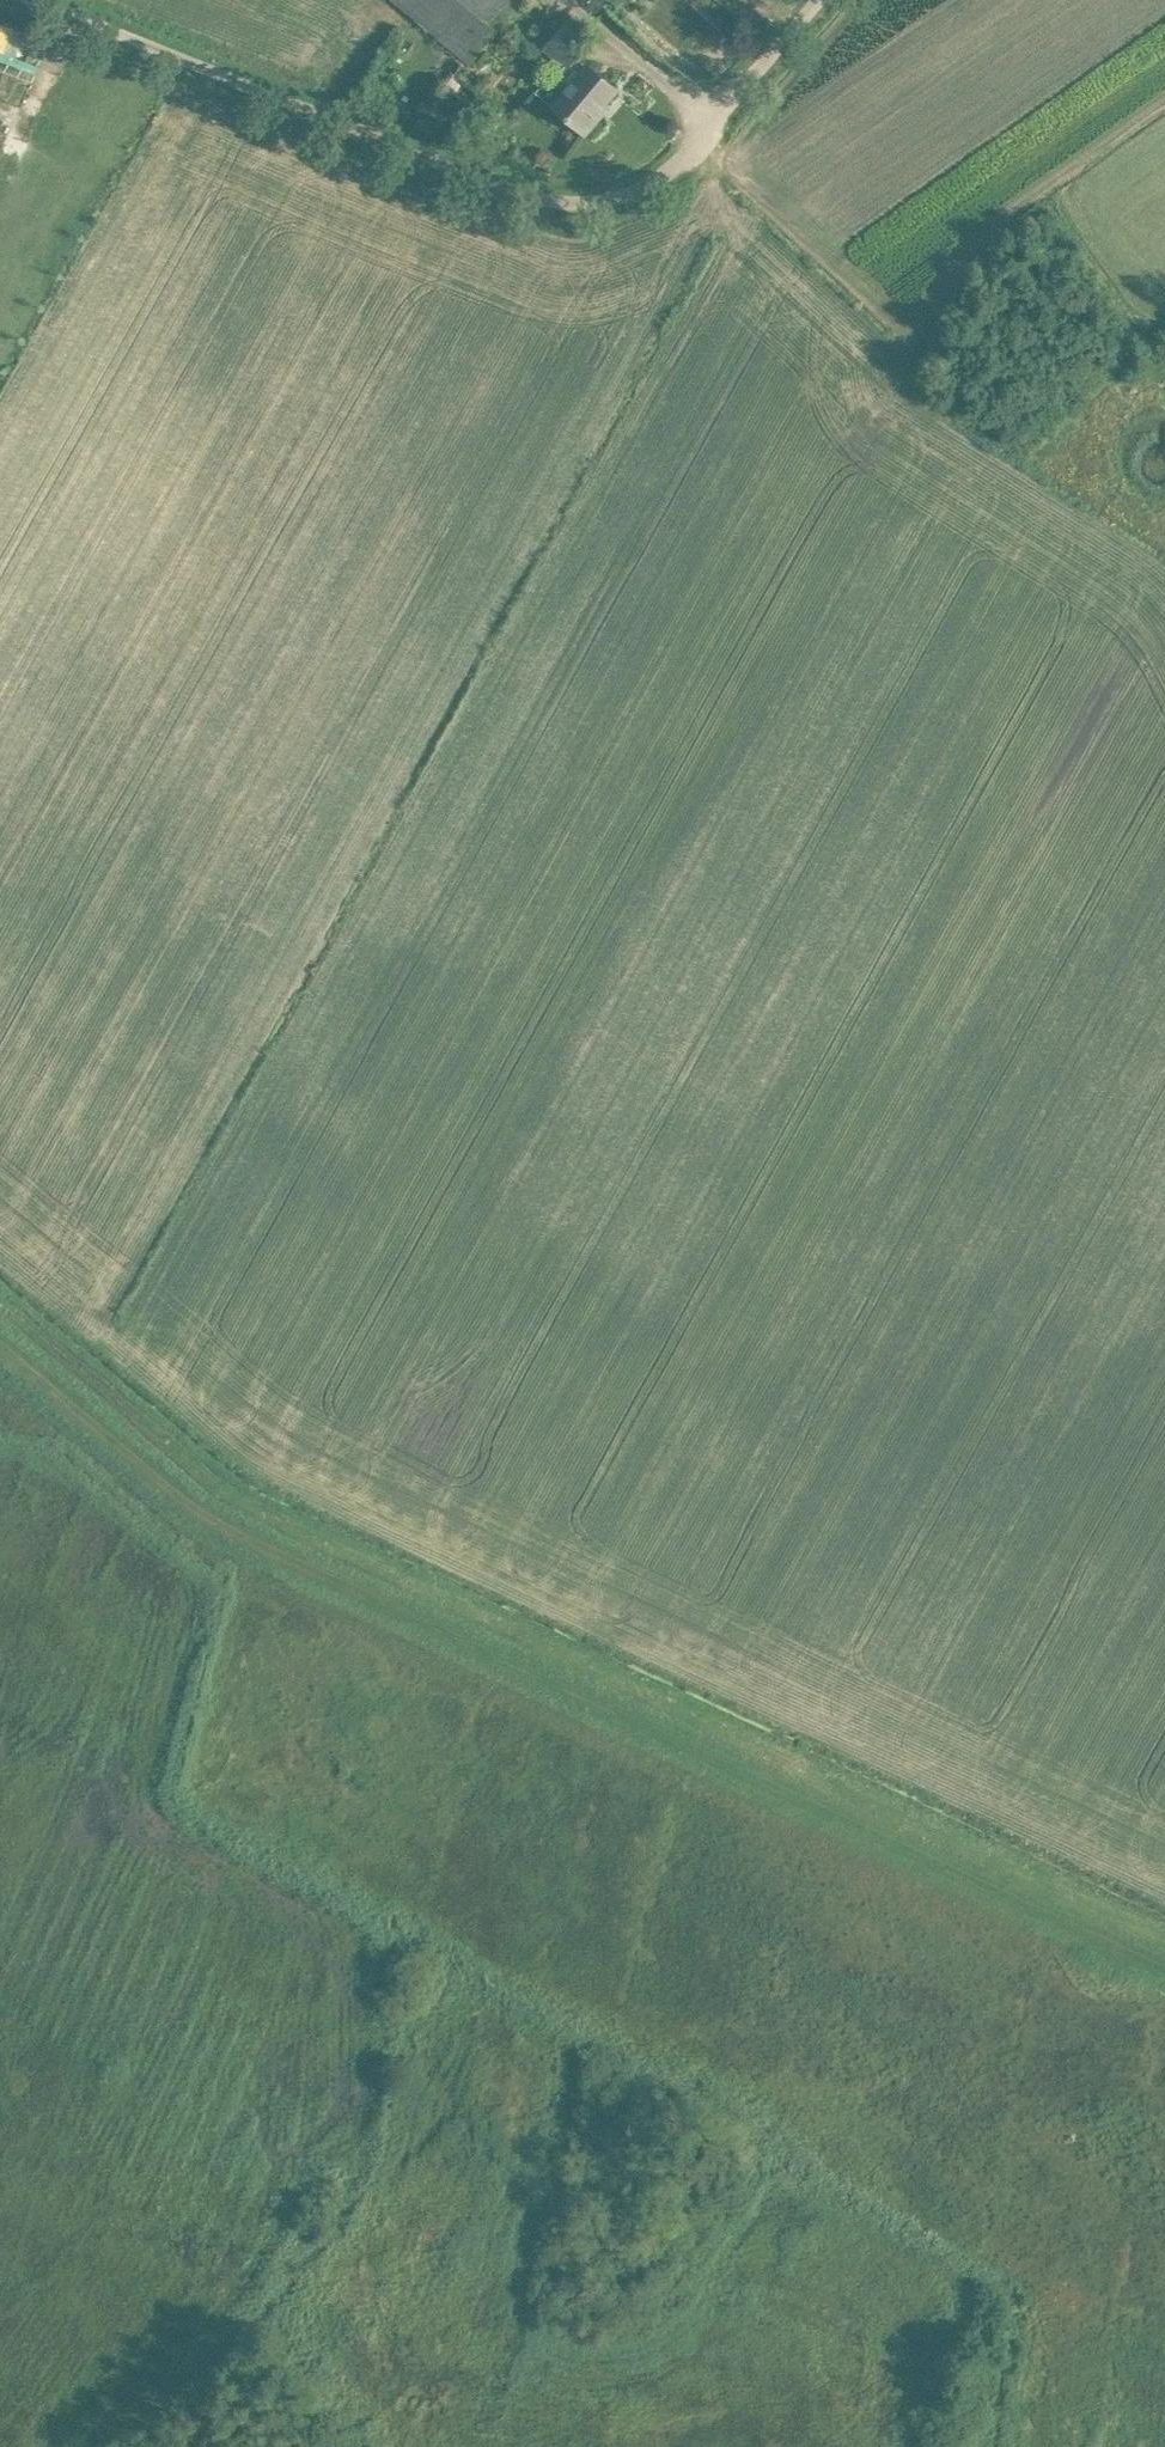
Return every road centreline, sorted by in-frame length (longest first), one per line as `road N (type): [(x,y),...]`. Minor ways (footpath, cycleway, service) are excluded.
road 1 (track): [(0,1297),(269,1508),(1164,1927)]
road 2 (unclassified): [(666,177),(599,204),(539,202),(37,1)]
road 3 (unclassified): [(666,177),(821,0)]

